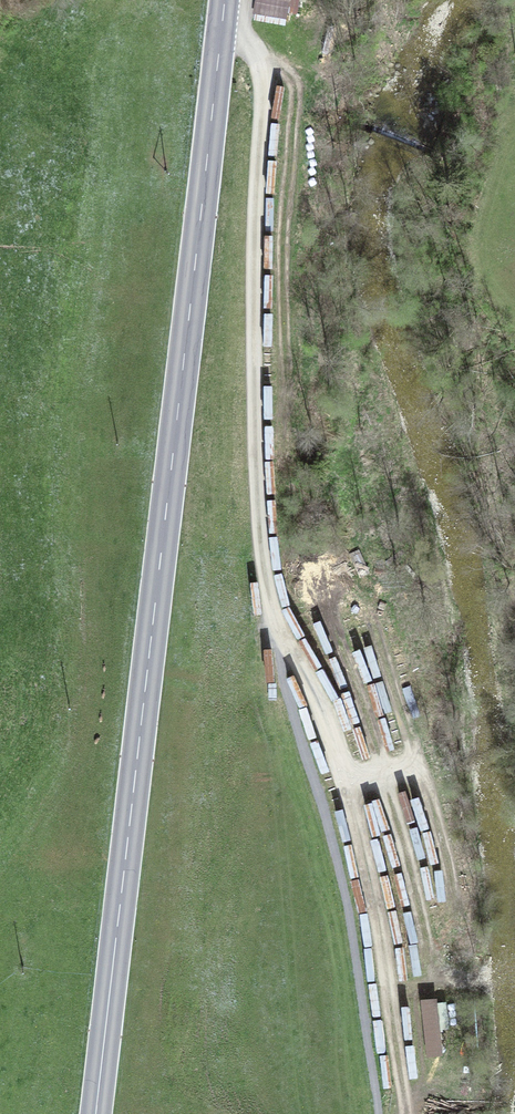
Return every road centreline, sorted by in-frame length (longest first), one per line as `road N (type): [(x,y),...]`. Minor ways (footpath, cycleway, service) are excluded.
road 1 (track): [(406,1113),(379,926),(346,789),(318,699),(275,624),(258,532),(253,416),(264,78),(259,55),(221,32)]
road 2 (secondary): [(96,1113),(224,0)]

